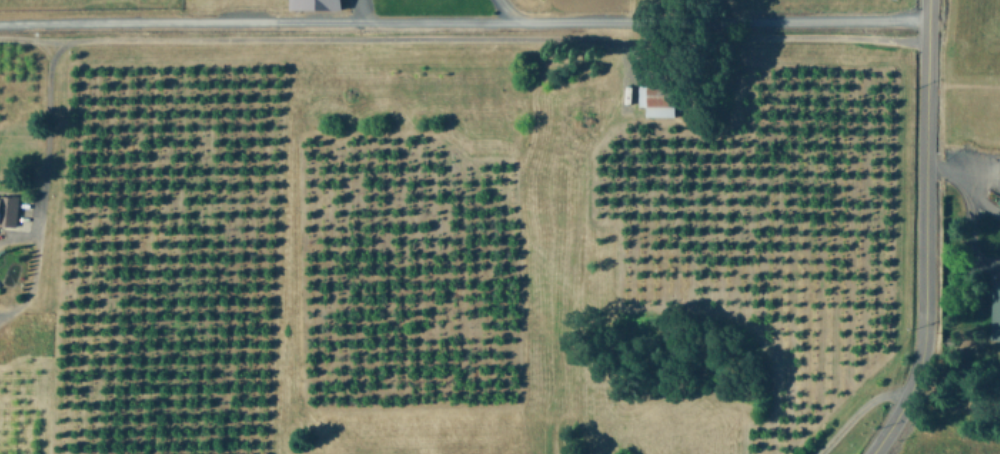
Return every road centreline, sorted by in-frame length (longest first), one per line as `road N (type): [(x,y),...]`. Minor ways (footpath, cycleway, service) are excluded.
road 1 (tertiary): [(868,453),(915,381),(922,348),(928,0)]

